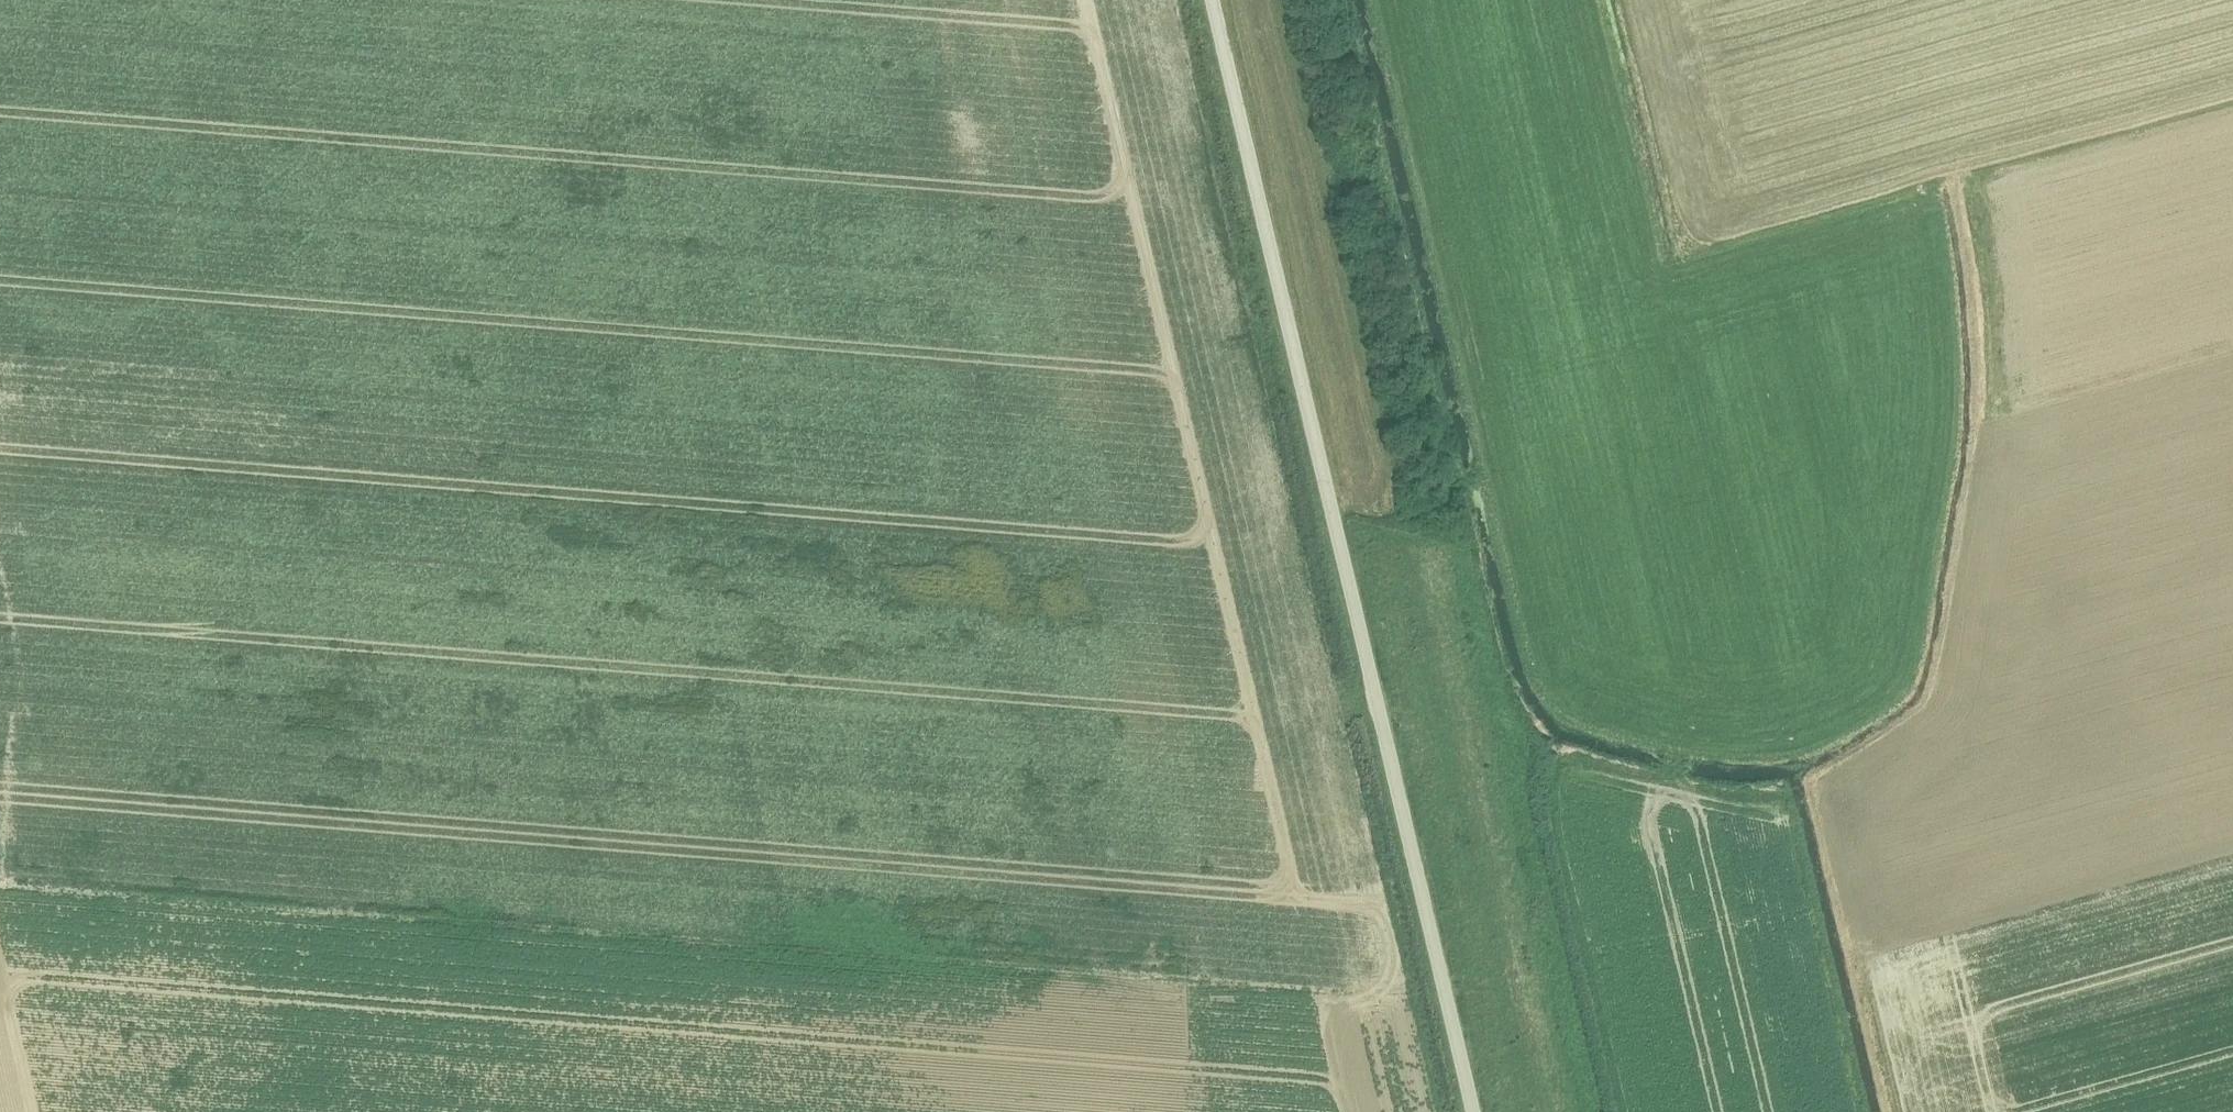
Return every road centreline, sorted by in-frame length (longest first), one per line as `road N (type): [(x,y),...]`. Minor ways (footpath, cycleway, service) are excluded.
road 1 (unclassified): [(1460,1111),(1207,0)]

